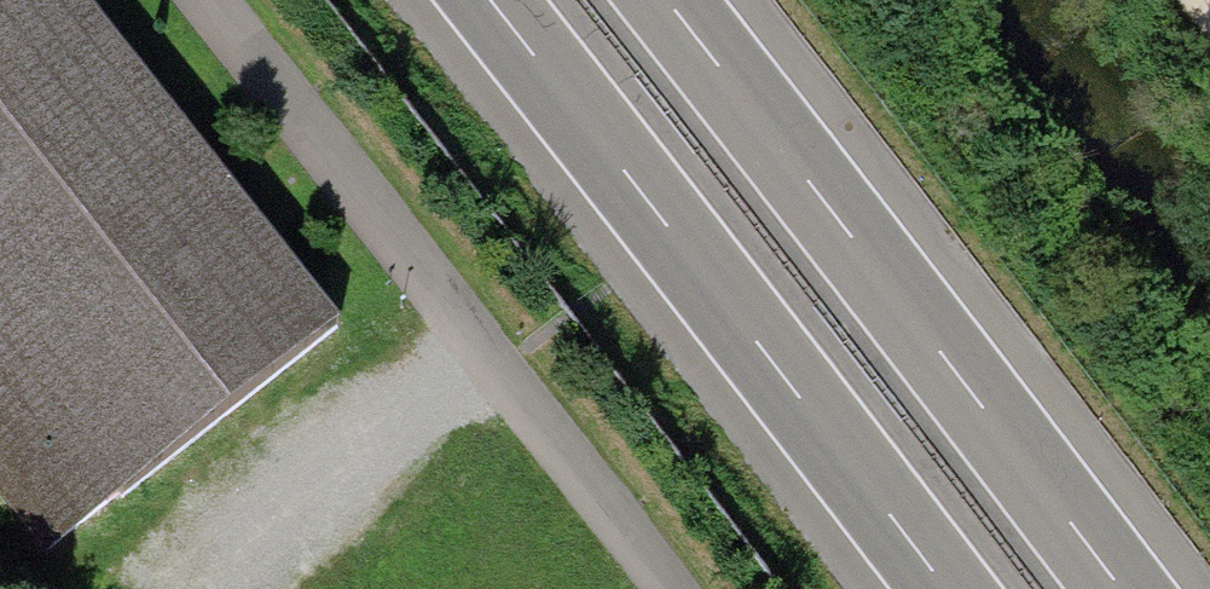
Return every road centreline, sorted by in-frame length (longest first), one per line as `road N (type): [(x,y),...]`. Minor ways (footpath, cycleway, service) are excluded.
road 1 (unclassified): [(655,588),(198,0)]
road 2 (motorway): [(485,0),(942,588)]
road 3 (motorway): [(1125,588),(670,0)]

